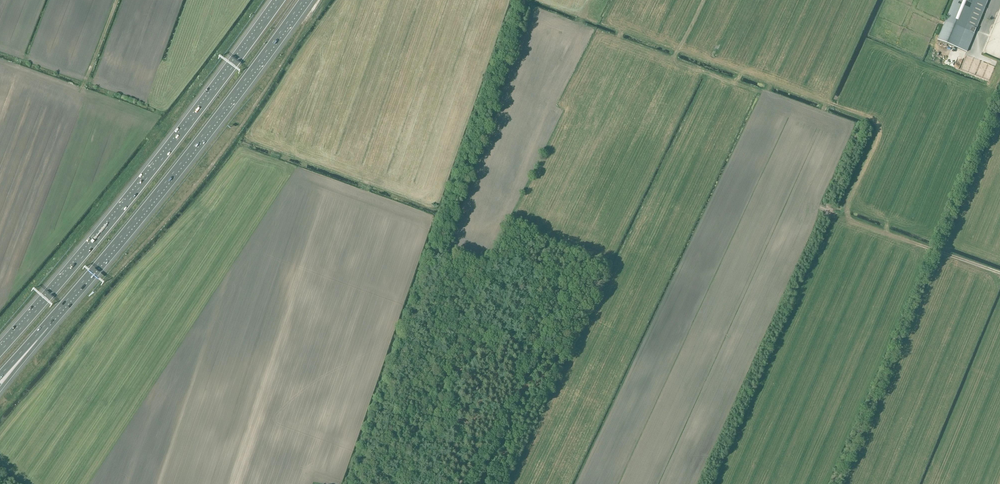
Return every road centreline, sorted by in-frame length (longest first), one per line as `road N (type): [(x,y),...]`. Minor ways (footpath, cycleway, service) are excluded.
road 1 (motorway): [(281,0),(147,178),(0,352)]
road 2 (motorway): [(46,323),(303,0)]

